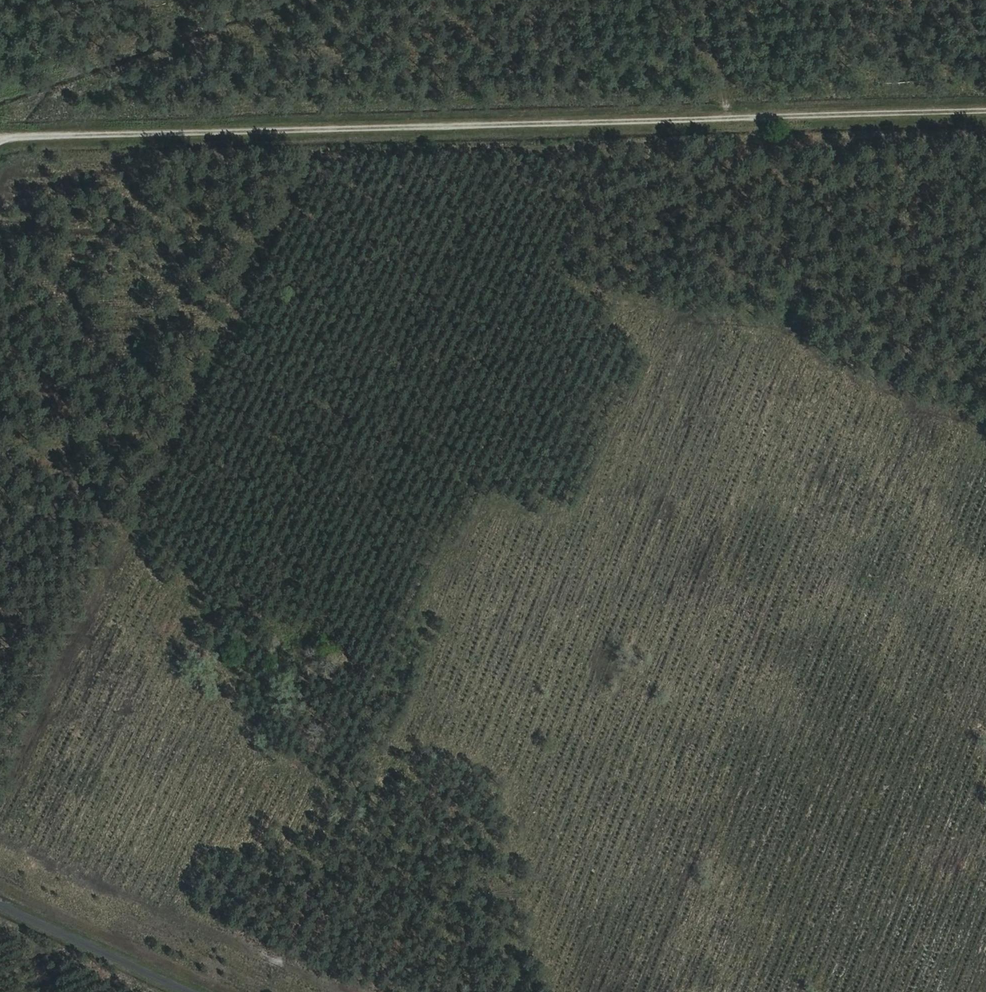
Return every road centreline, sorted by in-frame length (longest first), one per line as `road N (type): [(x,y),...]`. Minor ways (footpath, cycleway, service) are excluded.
road 1 (track): [(0,136),(985,118)]
road 2 (unclassified): [(196,991),(0,902)]

